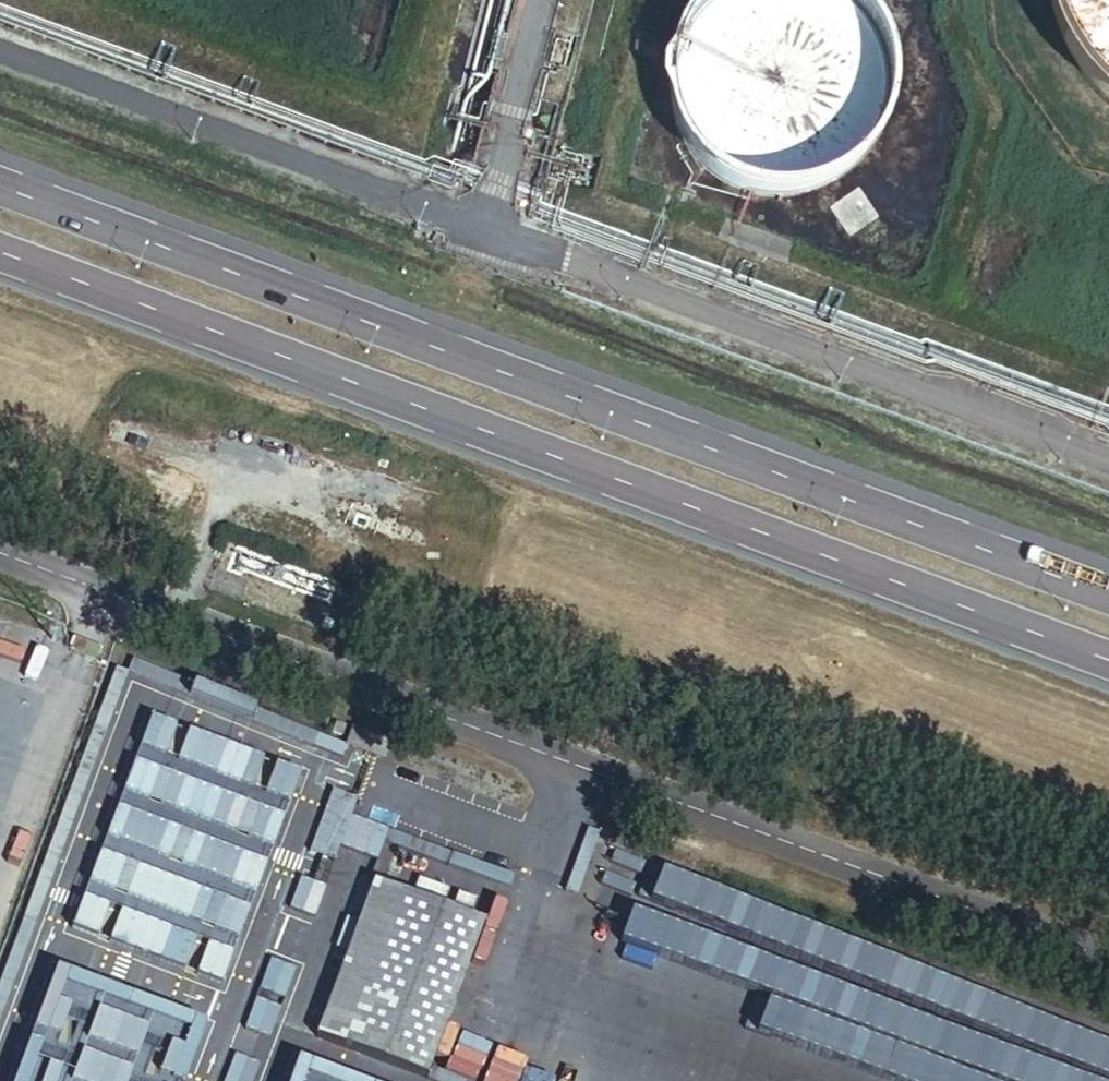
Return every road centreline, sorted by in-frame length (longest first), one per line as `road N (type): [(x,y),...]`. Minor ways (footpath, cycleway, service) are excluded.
road 1 (secondary): [(0,258),(1108,671)]
road 2 (unclassified): [(0,552),(1108,965)]
road 3 (secondary): [(1108,599),(0,194)]

